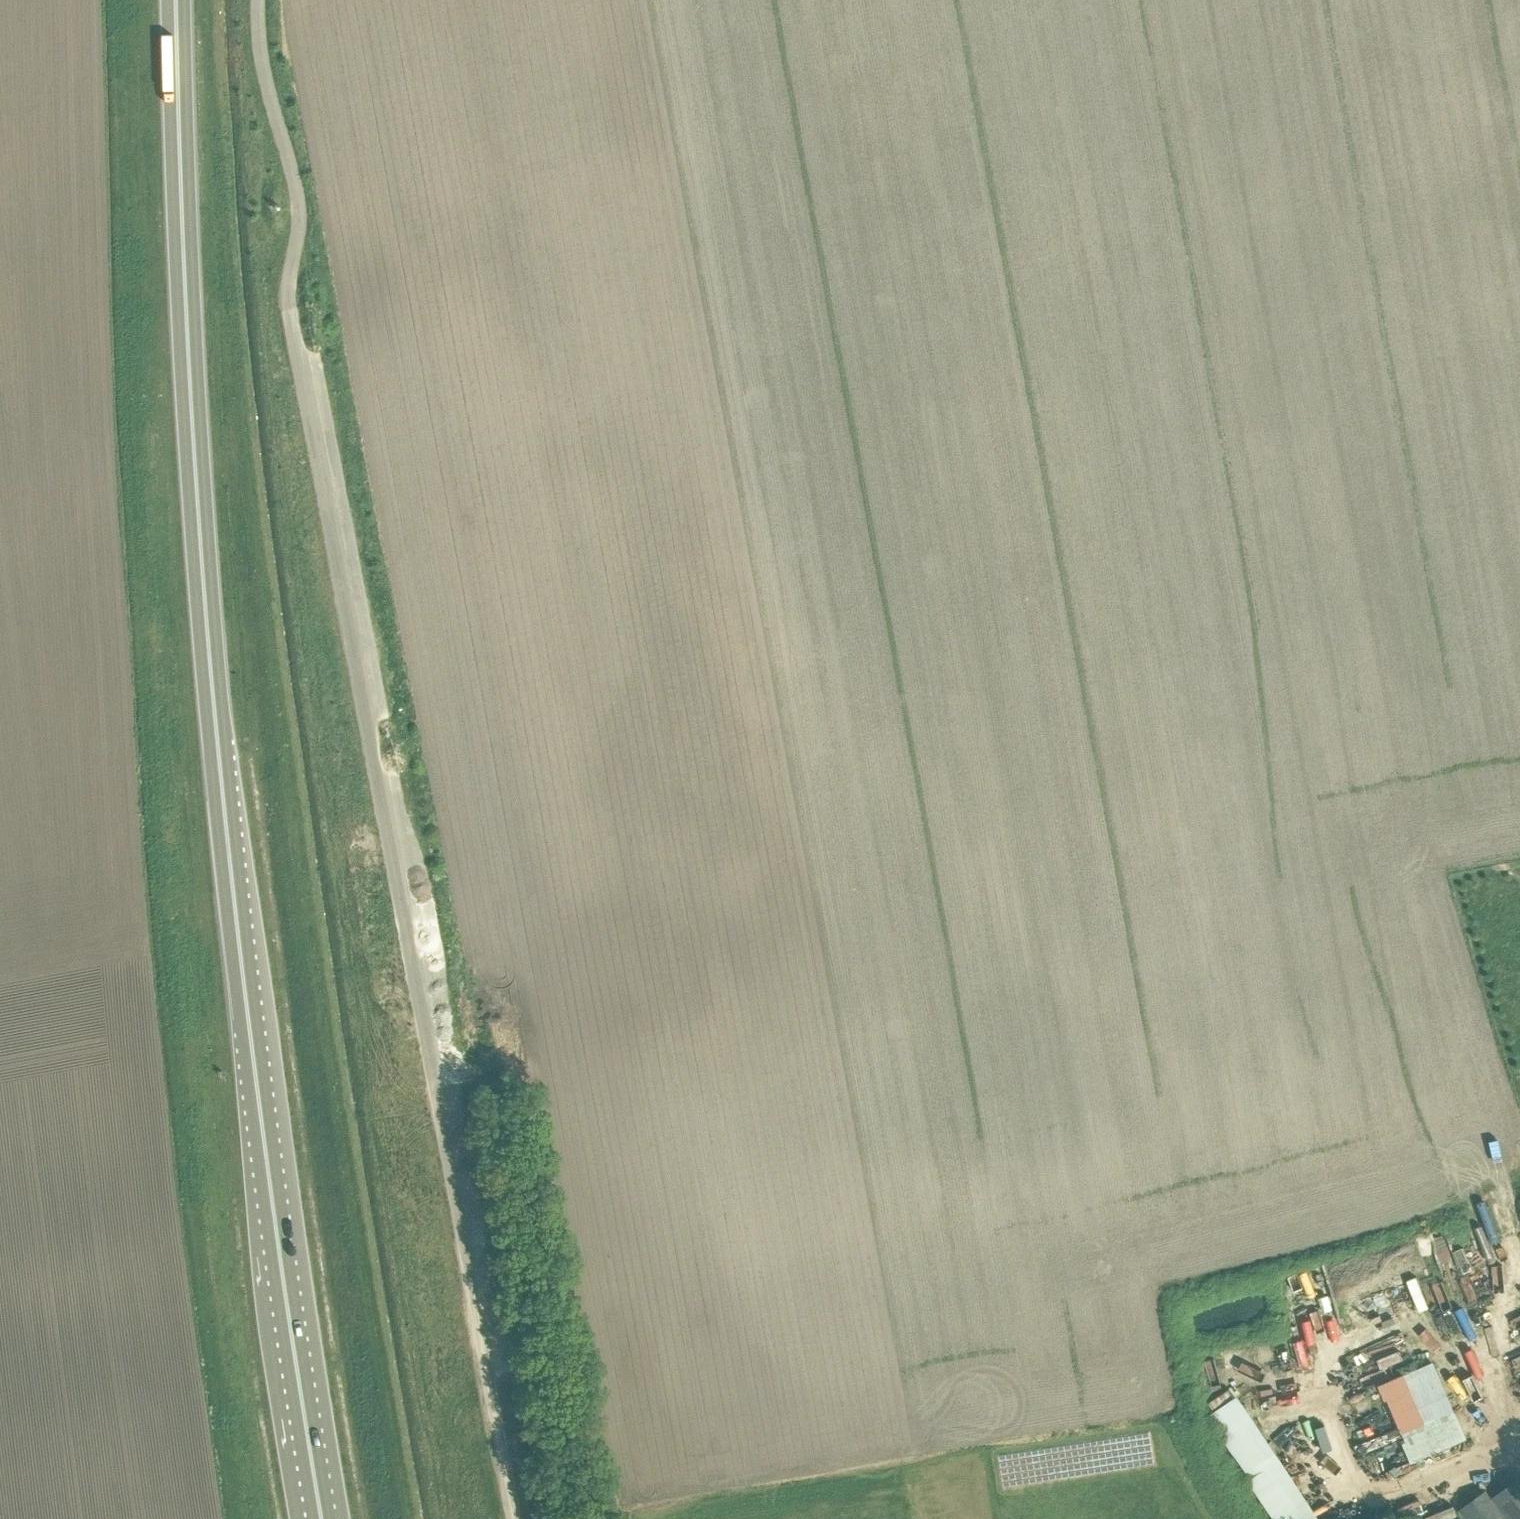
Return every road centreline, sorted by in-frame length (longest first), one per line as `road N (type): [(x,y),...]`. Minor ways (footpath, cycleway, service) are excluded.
road 1 (trunk): [(322,1518),(279,1251),(217,743),(193,425),(176,0)]
road 2 (unclassified): [(290,317),(524,1518)]
road 3 (unclassified): [(290,317),(297,191),(257,0)]

